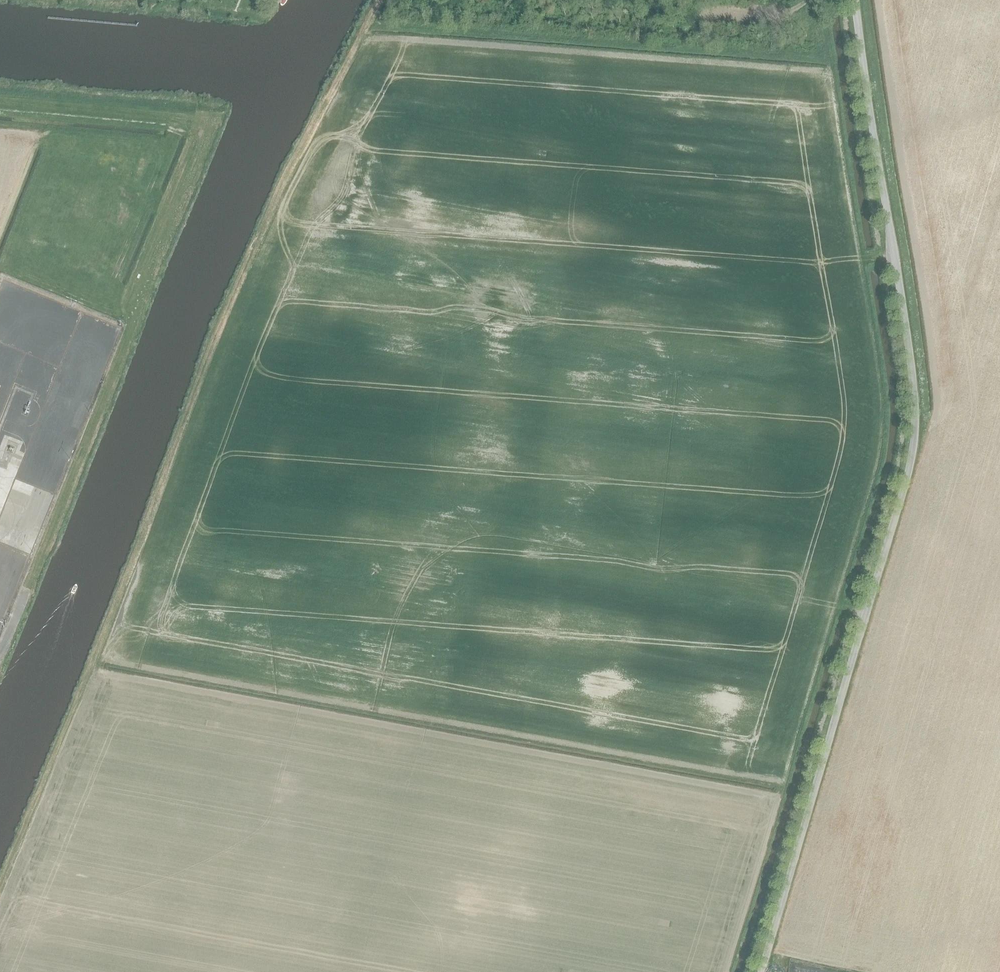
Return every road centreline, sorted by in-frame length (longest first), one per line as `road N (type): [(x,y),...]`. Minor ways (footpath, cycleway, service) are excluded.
road 1 (unclassified): [(763,971),(921,435),(890,153),(859,0)]

